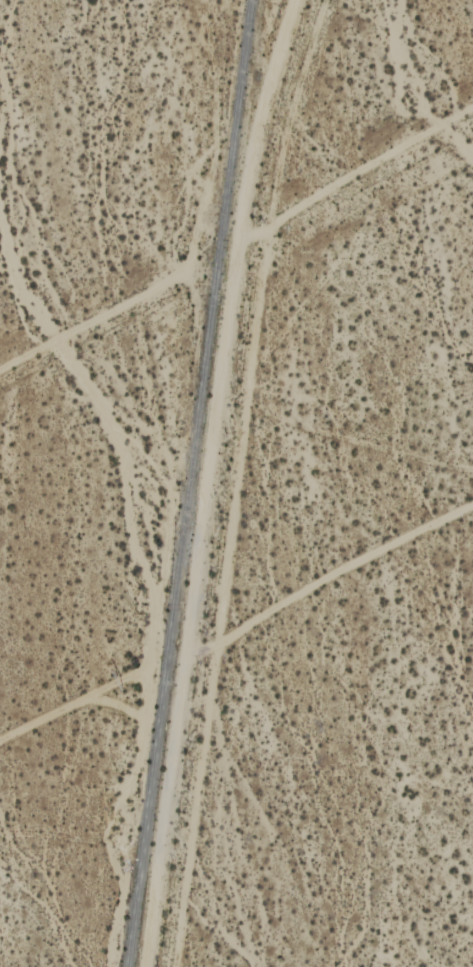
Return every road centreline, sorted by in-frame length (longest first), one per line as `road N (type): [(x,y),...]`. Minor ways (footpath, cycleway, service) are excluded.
road 1 (track): [(141,966),(246,169),(294,0)]
road 2 (track): [(190,252),(177,276),(0,369)]

